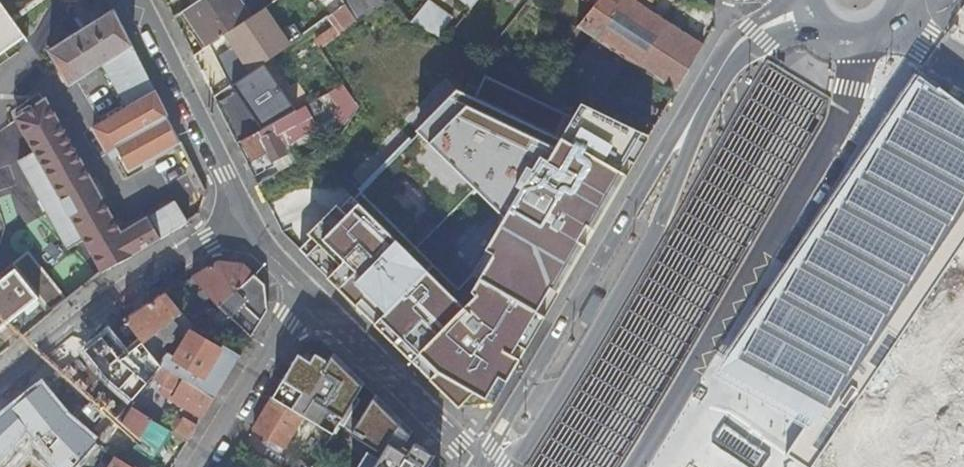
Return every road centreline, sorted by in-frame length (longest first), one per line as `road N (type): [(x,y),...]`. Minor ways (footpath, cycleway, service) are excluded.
road 1 (secondary): [(796,0),(748,25),(726,47),(484,465)]
road 2 (secondary): [(516,466),(664,216),(723,81),(745,52),(814,14)]
road 3 (motorway): [(590,466),(869,0)]
road 4 (motorway): [(823,0),(547,466)]
road 5 (residential): [(252,222),(112,292),(0,390)]
road 6 (residential): [(142,0),(252,222)]
road 7 (residential): [(306,293),(484,465)]
road 8 (residential): [(199,466),(306,293)]

